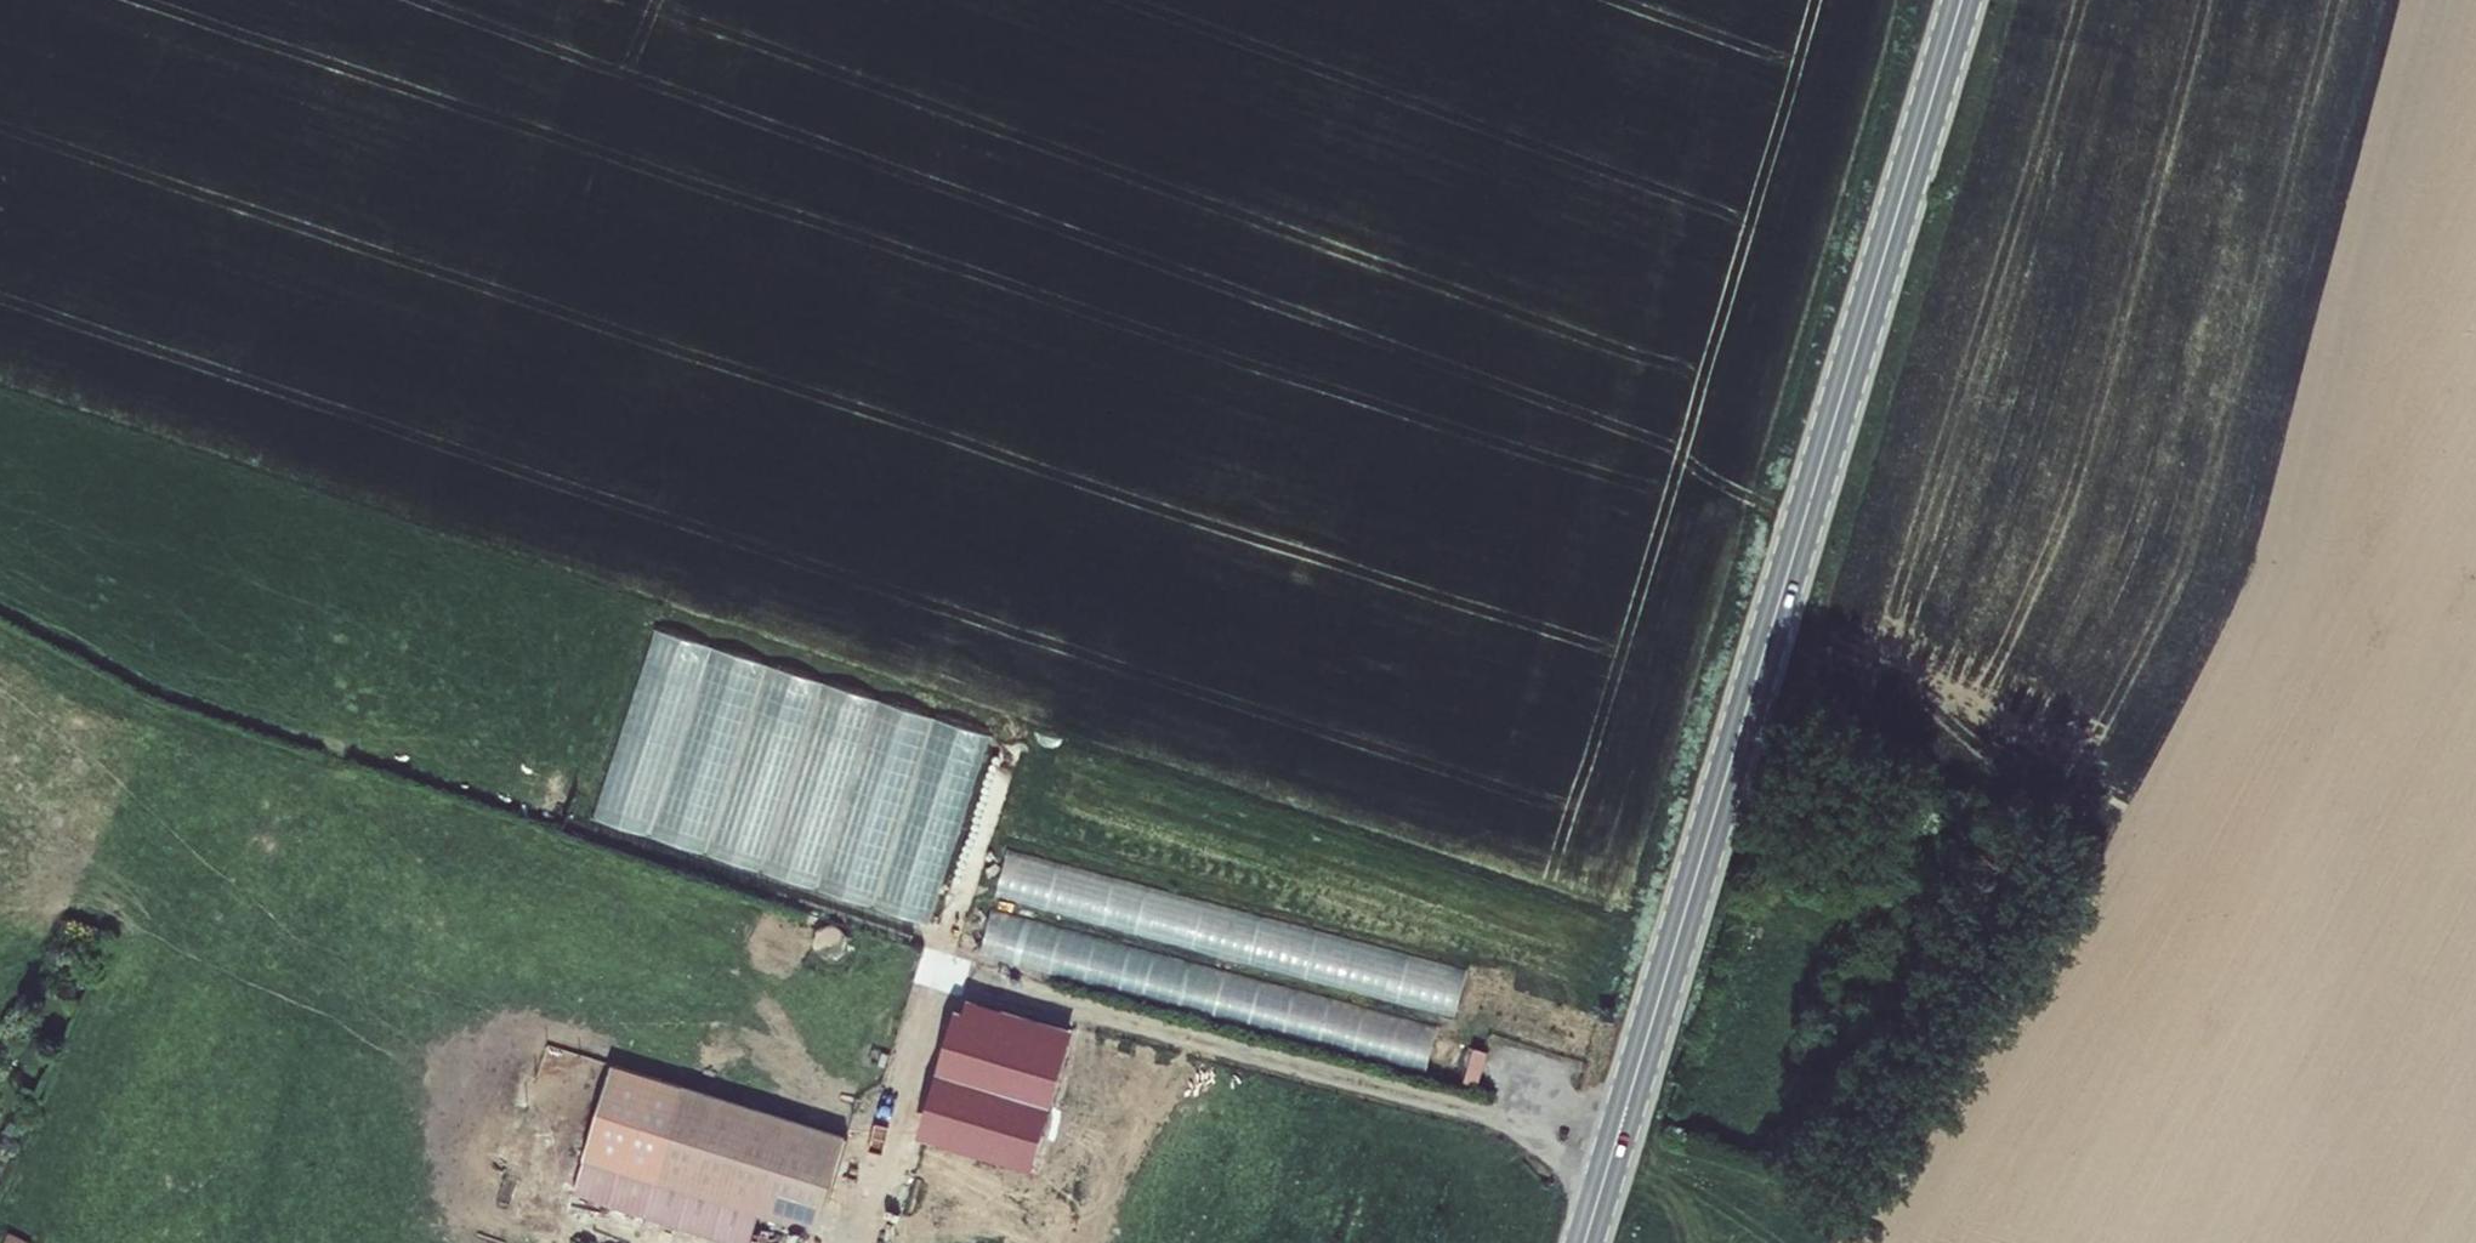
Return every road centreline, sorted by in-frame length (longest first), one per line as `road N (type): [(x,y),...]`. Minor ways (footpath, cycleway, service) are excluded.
road 1 (primary): [(1584,1242),(1961,0)]
road 2 (track): [(1613,1150),(941,973),(858,1242)]
road 3 (track): [(1620,1122),(1581,1114),(1576,1087),(1553,1077),(1534,1087),(1526,1128)]

